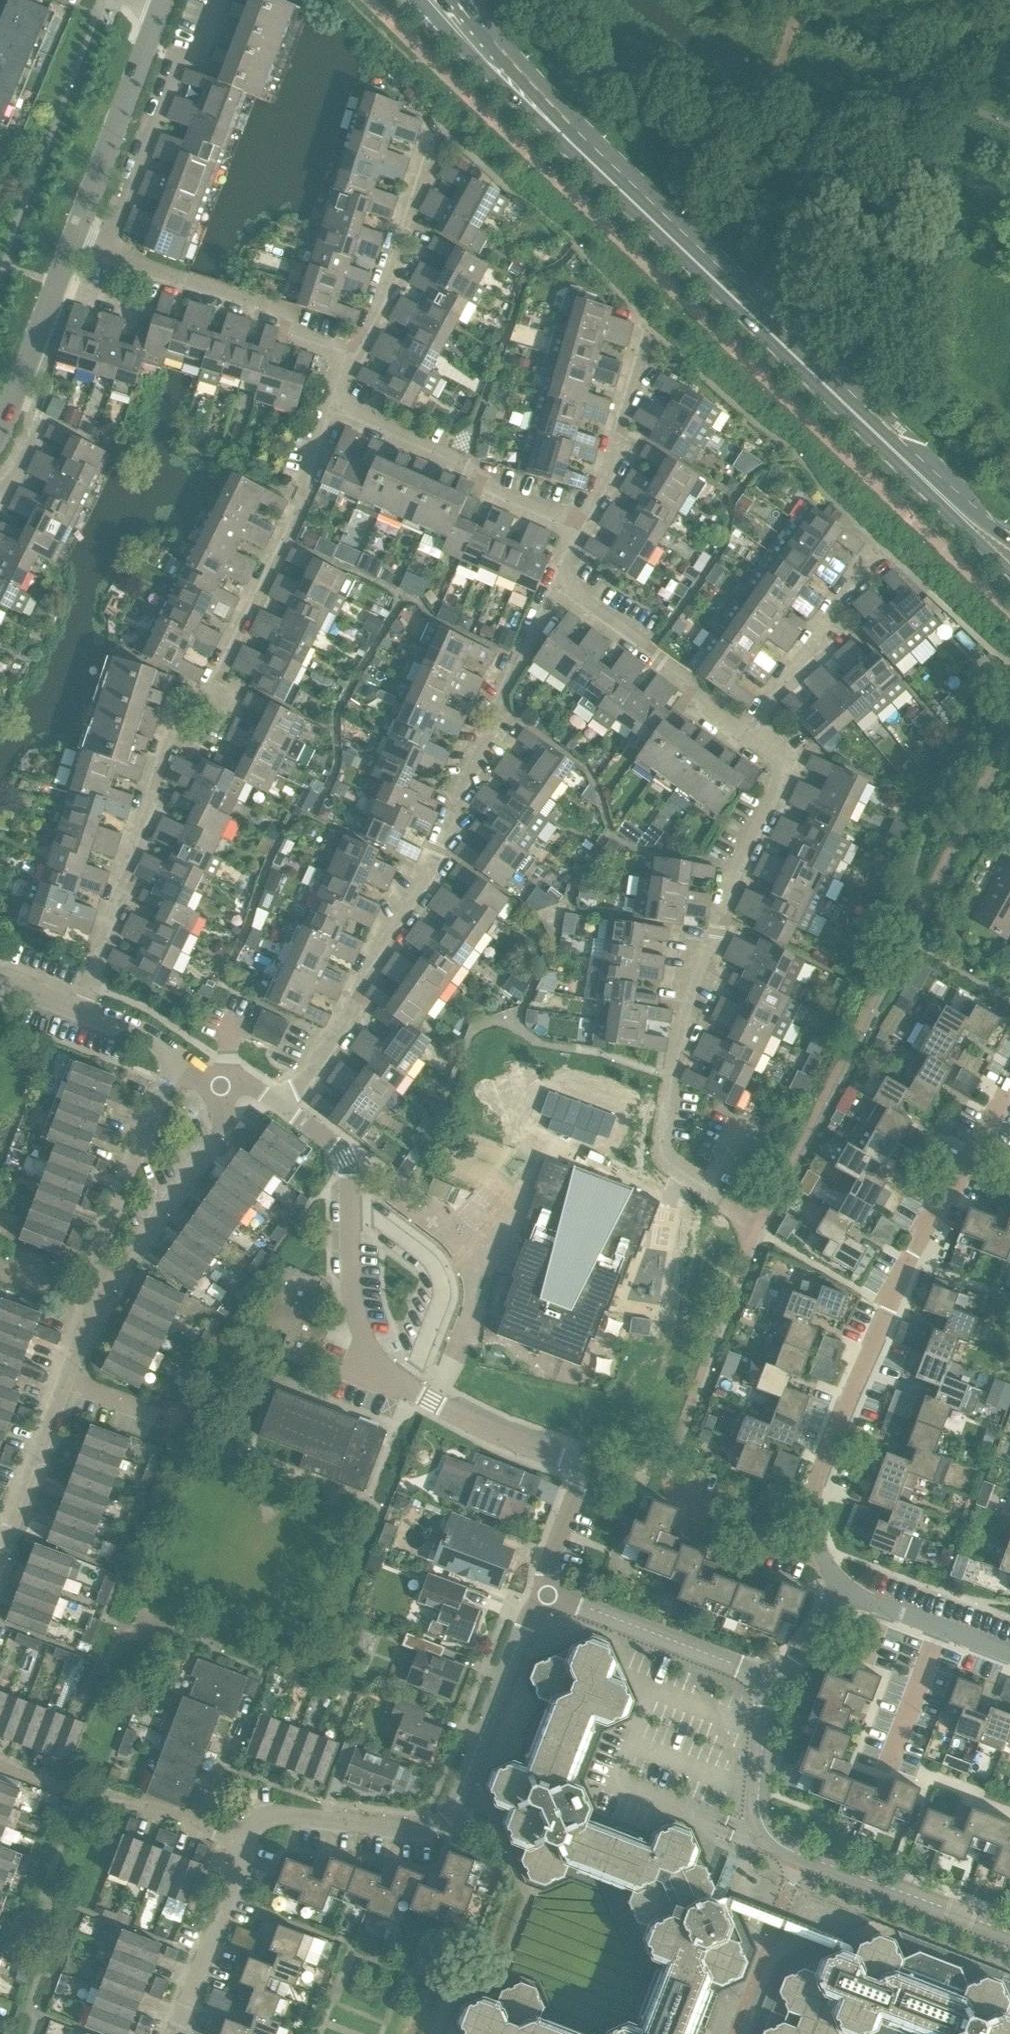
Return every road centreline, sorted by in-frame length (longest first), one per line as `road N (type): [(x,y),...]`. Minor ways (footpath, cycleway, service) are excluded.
road 1 (residential): [(548,1603),(551,1549),(579,1467),(367,1370),(350,1297),(348,1151),(290,1107)]
road 2 (residential): [(83,1009),(171,741),(202,700),(304,503),(337,412)]
road 3 (primary): [(955,509),(485,59)]
road 4 (residential): [(754,1231),(659,1156),(671,1077),(733,867),(785,768),(747,729)]
road 5 (residential): [(290,1107),(429,871),(556,588)]
road 6 (residential): [(548,1603),(529,1615),(445,1814),(429,1827),(268,1816),(243,1845)]
road 7 (residential): [(809,1498),(901,1280),(1009,1091)]
road 8 (residential): [(761,1679),(757,1801),(772,1842),(1009,1936)]
road 9 (residential): [(106,254),(173,56),(200,47),(216,0)]
road 10 (unclassified): [(581,530),(337,412)]
road 11 (residential): [(360,343),(106,254)]
road 12 (residential): [(179,1053),(97,1260),(92,1306)]
road 13 (residential): [(72,241),(161,10)]
road 14 (residential): [(92,1306),(216,1135),(228,1101)]
road 15 (residential): [(747,729),(556,588)]
road 16 (unclassified): [(360,343),(441,123)]
road 17 (residential): [(747,729),(892,545)]
road 18 (residential): [(761,1679),(566,1602),(548,1603)]
road 19 (unclassified): [(581,530),(647,324)]
road 20 (residential): [(199,1826),(0,1759)]
road 21 (residential): [(0,429),(72,241)]
road 22 (residential): [(243,1845),(174,2033)]
road 23 (unclassified): [(0,1554),(63,1384)]
road 24 (residential): [(1009,1656),(846,1585)]
road 25 (residential): [(807,1549),(665,1490)]
road 26 (residential): [(199,1826),(246,1696)]
road 27 (residential): [(761,1679),(846,1585)]

